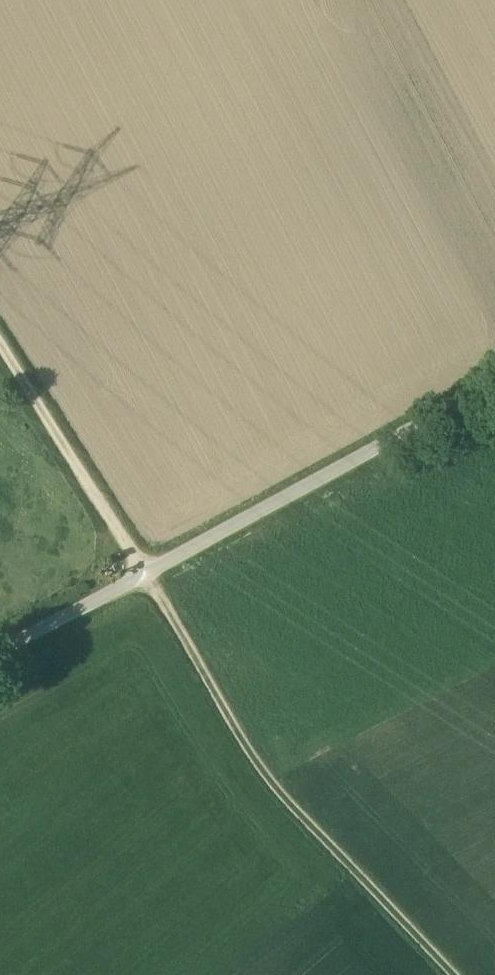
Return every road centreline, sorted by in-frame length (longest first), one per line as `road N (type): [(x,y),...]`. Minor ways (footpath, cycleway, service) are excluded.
road 1 (track): [(453,974),(269,780),(0,345)]
road 2 (unclassified): [(0,652),(494,385)]

